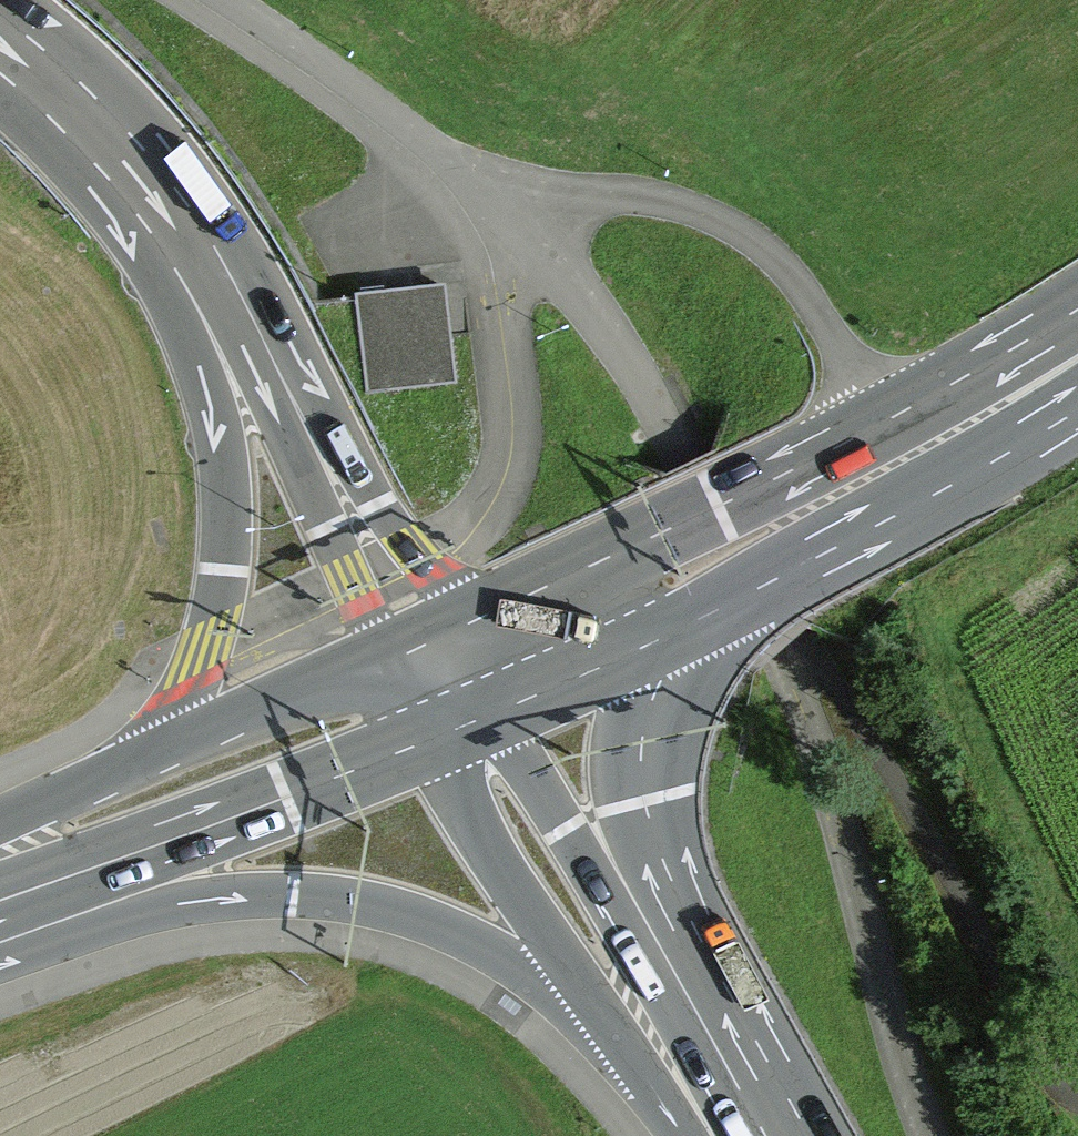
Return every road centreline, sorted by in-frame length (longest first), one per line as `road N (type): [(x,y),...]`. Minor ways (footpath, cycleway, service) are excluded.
road 1 (secondary): [(1077,310),(720,507),(498,614)]
road 2 (secondary): [(63,899),(297,893),(390,905),(487,942),(606,1018)]
road 3 (motorway): [(182,236),(226,510),(201,648),(154,756)]
road 4 (motorway): [(182,236),(286,338),(379,504),(411,546),(449,588),(498,614)]
road 5 (motorway): [(182,236),(389,659)]
road 6 (secondary): [(690,625),(1077,410)]
road 7 (secondary): [(63,899),(194,833),(431,739)]
road 8 (secondary): [(692,974),(642,770),(648,713),(690,625)]
road 9 (secondary): [(692,974),(601,892),(515,747),(487,717)]
road 10 (secondary): [(431,739),(511,880),(606,1018)]
road 11 (motorway): [(0,44),(125,156),(182,236)]
road 12 (secondary): [(389,659),(154,756)]
road 13 (secondary): [(773,1135),(753,1077),(692,974)]
road 14 (secondary): [(154,756),(0,822)]
road 15 (secondary): [(606,1018),(664,1103),(713,1135)]
road 16 (secondary): [(487,717),(621,657)]
road 17 (motorway): [(498,614),(621,657)]

